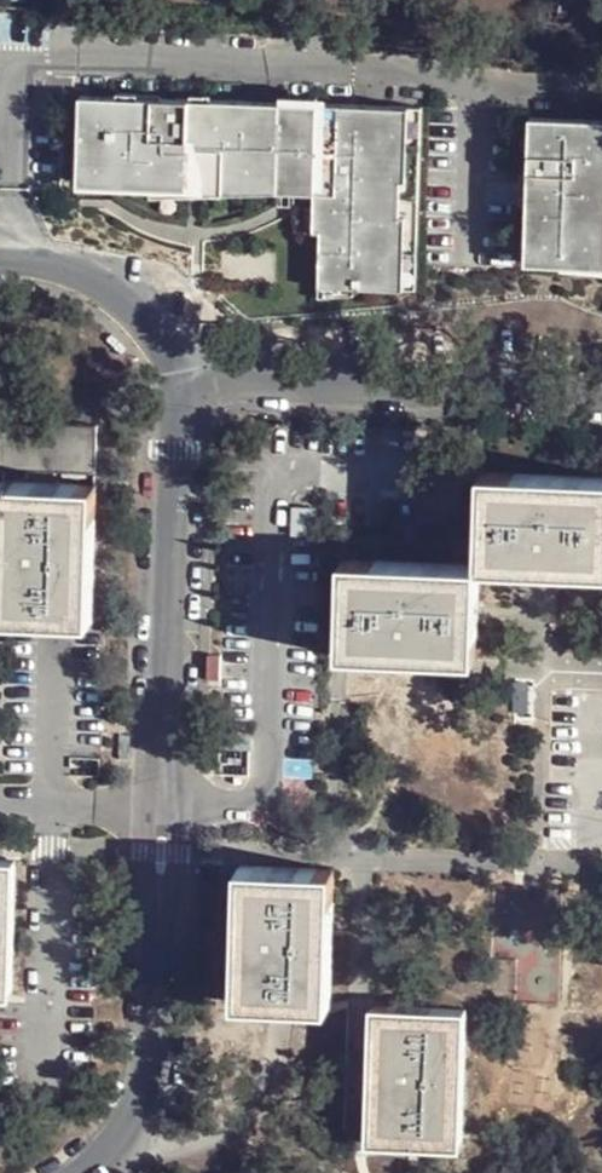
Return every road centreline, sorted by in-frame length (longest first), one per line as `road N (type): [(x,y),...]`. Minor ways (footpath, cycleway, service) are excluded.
road 1 (residential): [(30,253),(13,190),(12,70),(36,63),(477,83)]
road 2 (residential): [(161,800),(243,802),(267,788),(280,478),(293,471),(420,473)]
road 3 (residential): [(174,408),(193,392),(240,385),(540,381),(601,389)]
road 4 (residential): [(161,800),(174,408)]
road 5 (residential): [(83,1172),(120,1139),(148,1075),(161,812)]
road 6 (residential): [(174,408),(173,373),(159,329),(86,273),(30,253)]
road 7 (residential): [(161,812),(0,801)]
road 8 (residential): [(477,83),(475,237)]
road 9 (residential): [(477,83),(601,90)]

